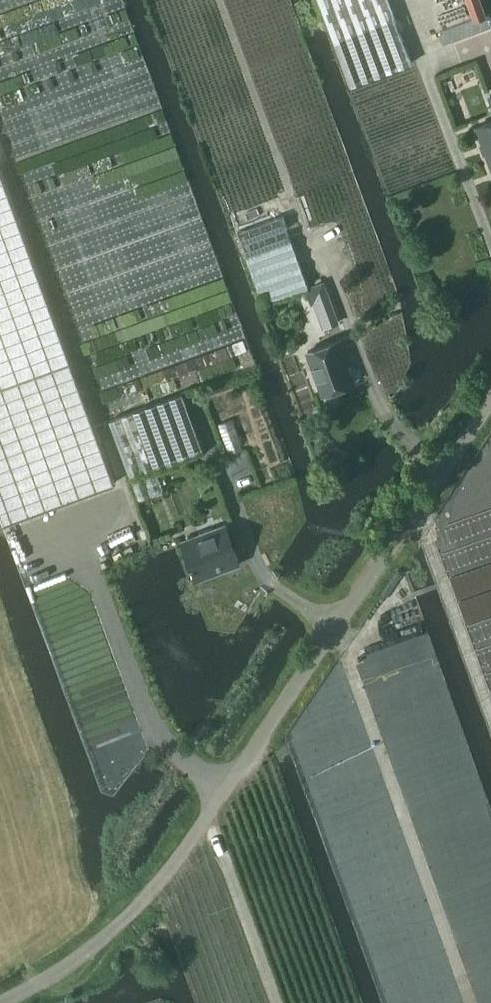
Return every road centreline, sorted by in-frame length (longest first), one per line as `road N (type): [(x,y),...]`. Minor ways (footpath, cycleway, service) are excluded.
road 1 (unclassified): [(490,400),(209,821),(107,940),(5,1002)]
road 2 (track): [(276,1002),(209,821)]

